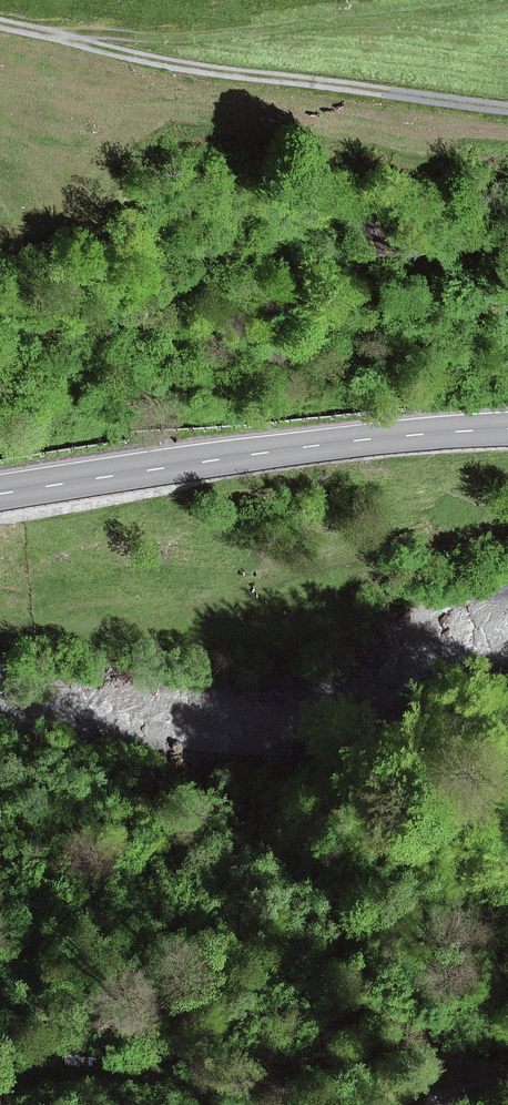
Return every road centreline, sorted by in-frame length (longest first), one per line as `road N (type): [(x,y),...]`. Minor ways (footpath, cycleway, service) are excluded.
road 1 (track): [(0,1093),(70,1078),(188,1091),(400,1053),(507,1079)]
road 2 (track): [(0,22),(203,73),(507,107)]
road 3 (secondary): [(0,490),(348,439),(507,426)]
road 4 (track): [(503,0),(214,32),(32,30)]

